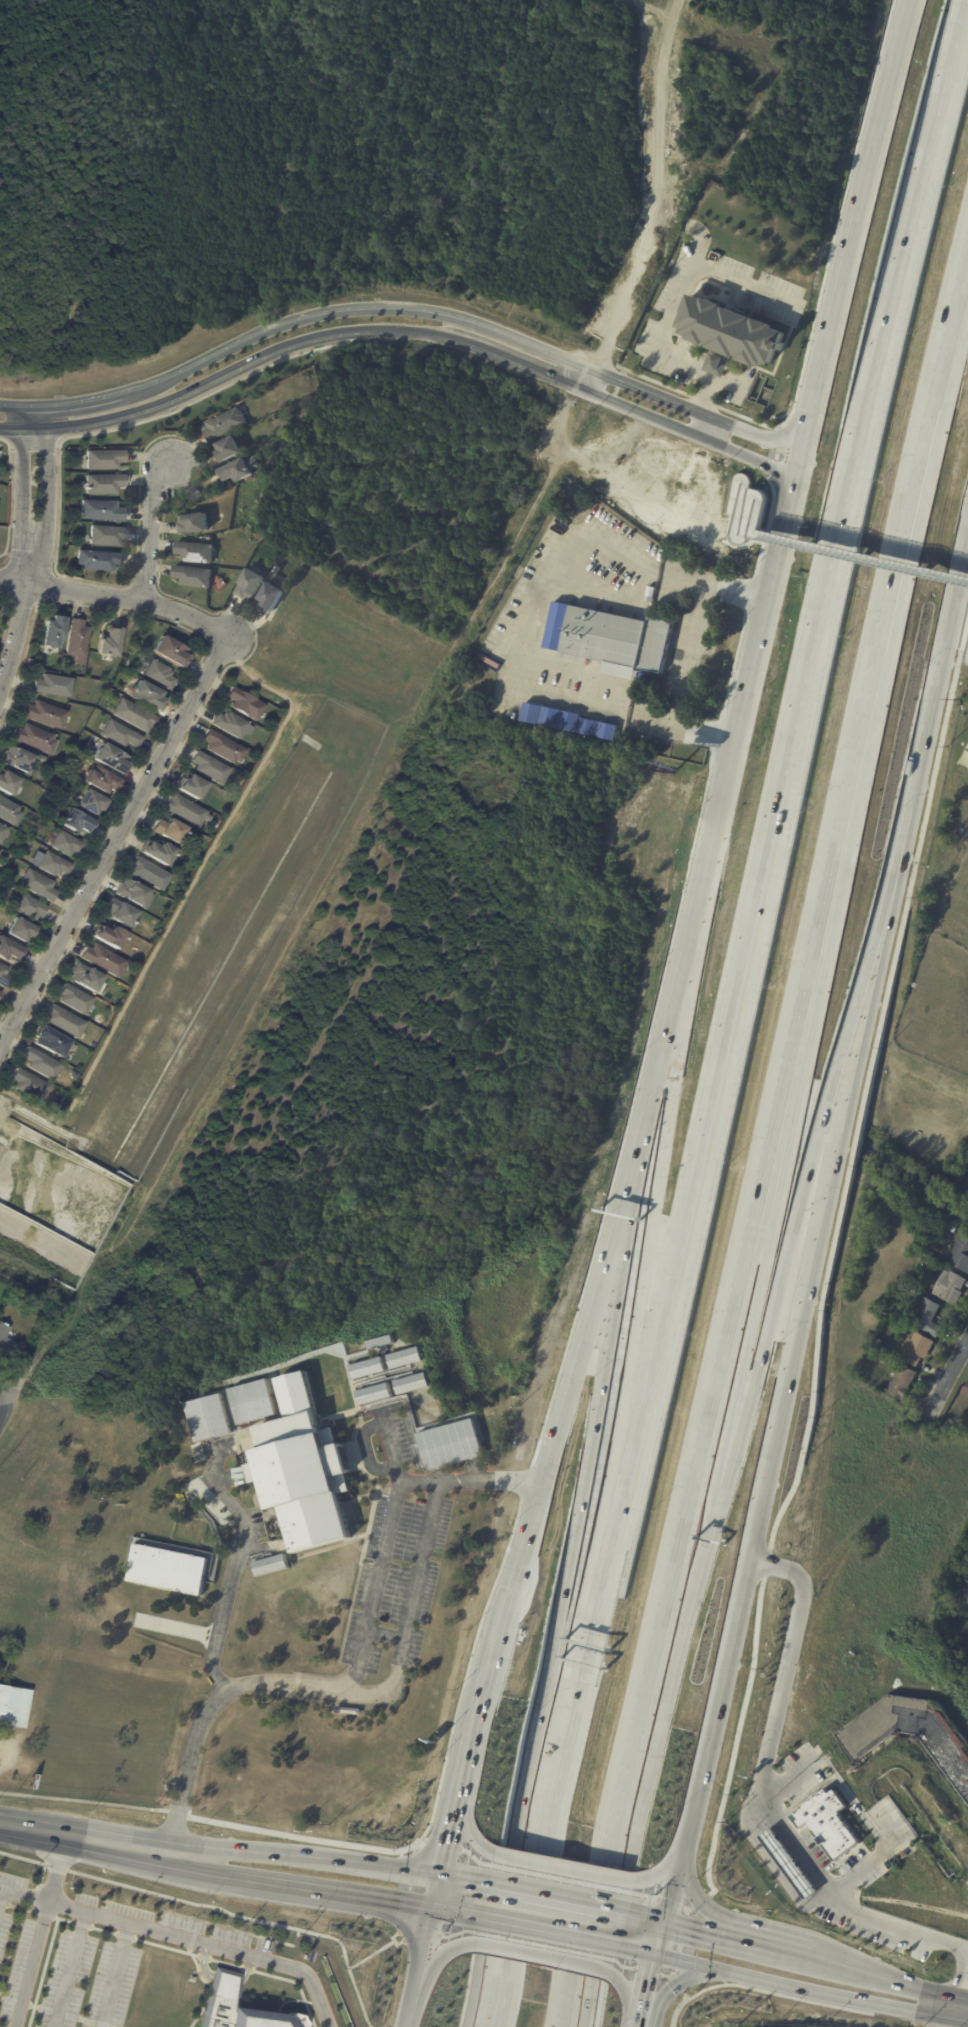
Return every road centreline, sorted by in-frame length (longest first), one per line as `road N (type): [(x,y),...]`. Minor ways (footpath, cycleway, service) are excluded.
road 1 (motorway): [(967,4),(502,2026)]
road 2 (motorway): [(561,2026),(812,941)]
road 3 (secondary): [(587,2026),(711,1515),(851,1070)]
road 4 (secondary): [(655,1076),(603,1383),(459,2026)]
road 5 (tertiary): [(801,451),(479,324),(412,308),(346,309),(285,322),(117,394),(0,404)]
road 6 (tertiary): [(0,427),(121,416),(293,344),(381,330),(477,347),(705,438)]
road 7 (motorway): [(700,887),(702,933),(605,1493),(597,1594)]
road 8 (motorway): [(711,1515),(793,1122),(812,941)]
road 9 (motorway): [(812,941),(933,407)]
road 10 (residential): [(0,1053),(233,638)]
road 11 (secondary): [(795,477),(700,887)]
road 12 (secondary): [(777,1406),(851,1070)]
road 13 (secondary): [(655,1076),(568,1393)]
road 14 (primary): [(440,1876),(203,1846),(170,1858)]
road 15 (secondary): [(915,0),(848,264)]
road 16 (secondary): [(851,1070),(909,808)]
road 17 (secondary): [(909,808),(967,547)]
road 18 (primary): [(661,1957),(915,2012)]
road 19 (residential): [(233,638),(163,607),(0,580)]
road 20 (primary): [(226,1878),(432,1911)]
road 21 (secondary): [(509,1606),(459,1796)]
road 22 (secondary): [(700,887),(655,1076)]
road 23 (secondary): [(848,264),(801,451)]
road 24 (residential): [(44,585),(48,456),(46,428),(33,406)]
road 25 (residential): [(33,406),(21,428),(18,581)]
road 26 (secondary): [(710,1733),(748,1562)]
road 27 (secondary): [(568,1393),(522,1562)]
road 28 (primary): [(0,1824),(170,1858)]
road 29 (secondary): [(748,1562),(777,1406)]
road 30 (motorway): [(933,407),(967,260)]
road 31 (secondary): [(494,1852),(640,1882)]
road 32 (secondary): [(616,1978),(475,1943)]
road 33 (primary): [(630,1913),(488,1885)]
road 34 (residential): [(172,464),(150,509),(141,603)]
road 35 (primary): [(483,1920),(624,1949)]
road 36 (primary): [(927,2002),(921,1988),(810,1953)]

